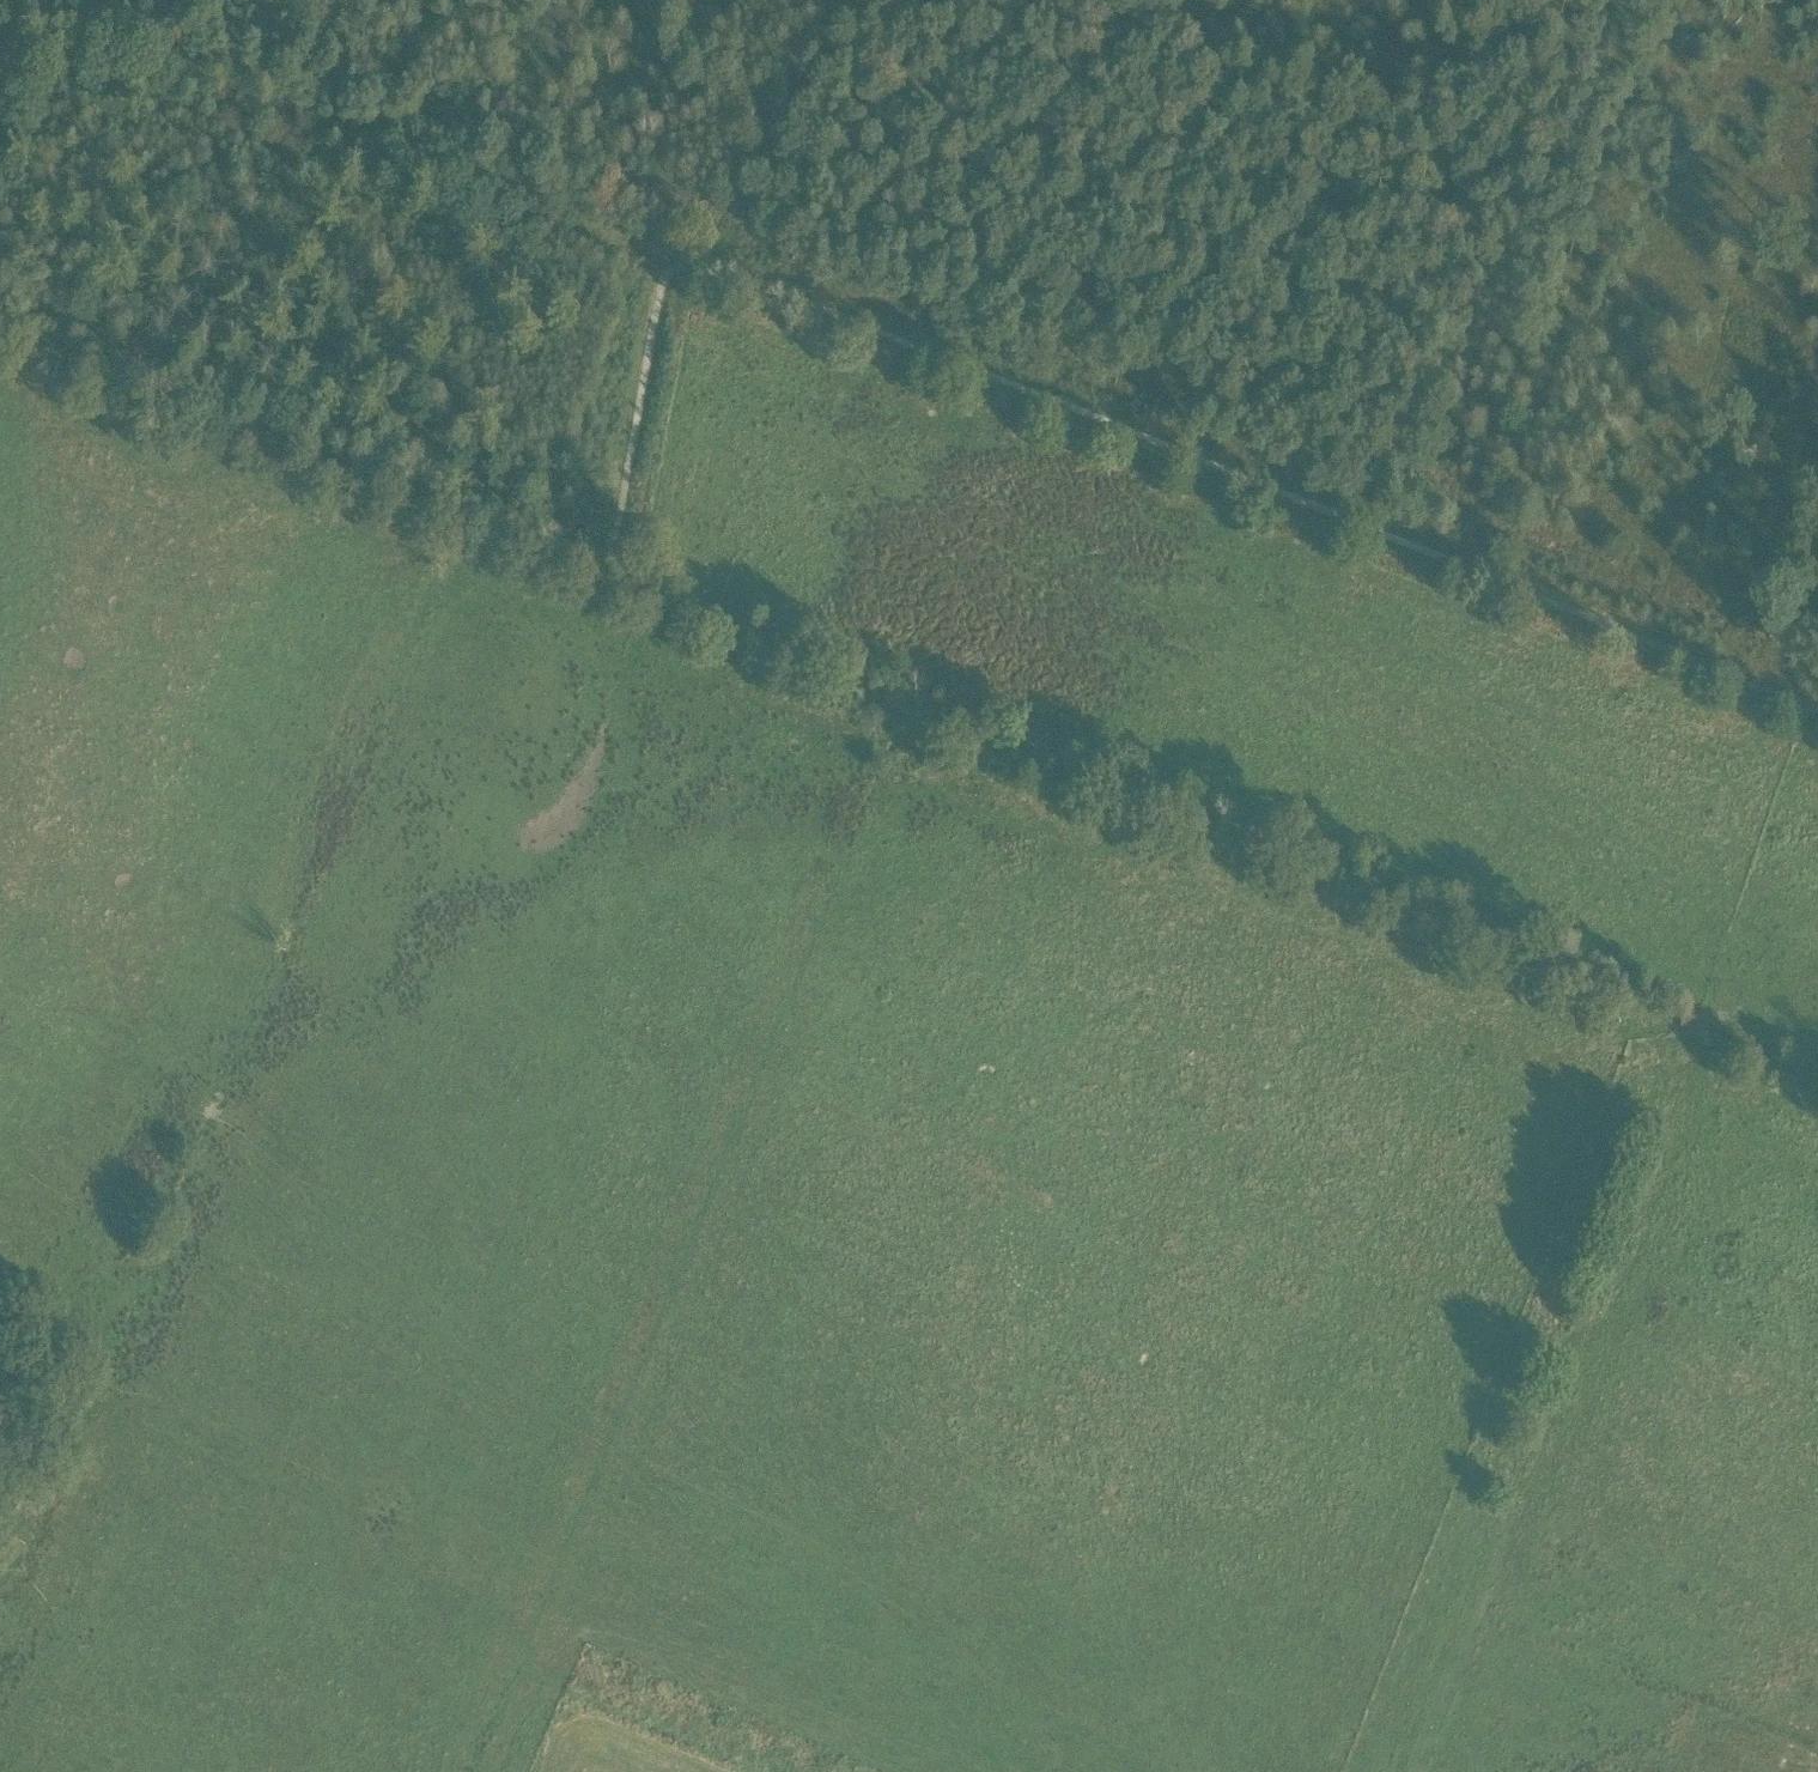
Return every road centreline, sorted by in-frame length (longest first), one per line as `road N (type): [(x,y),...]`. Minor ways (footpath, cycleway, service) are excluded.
road 1 (track): [(1817,1088),(616,596),(607,548)]
road 2 (track): [(616,596),(0,339)]

